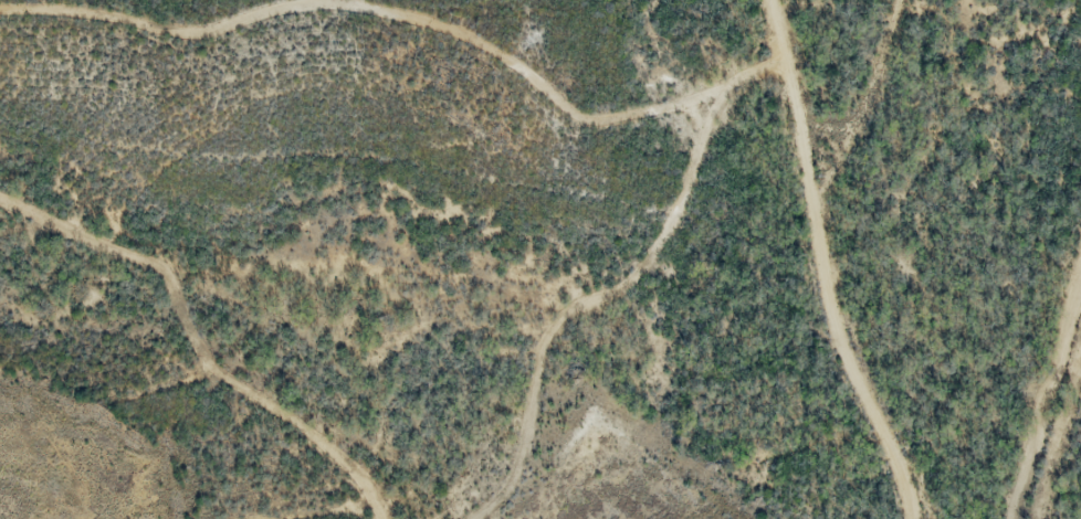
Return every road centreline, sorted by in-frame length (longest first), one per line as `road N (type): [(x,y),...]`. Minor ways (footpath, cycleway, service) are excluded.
road 1 (residential): [(462,518),(870,435),(891,462),(891,518)]
road 2 (residential): [(870,435),(859,338),(821,236),(781,0)]
road 3 (residential): [(923,0),(831,262)]

